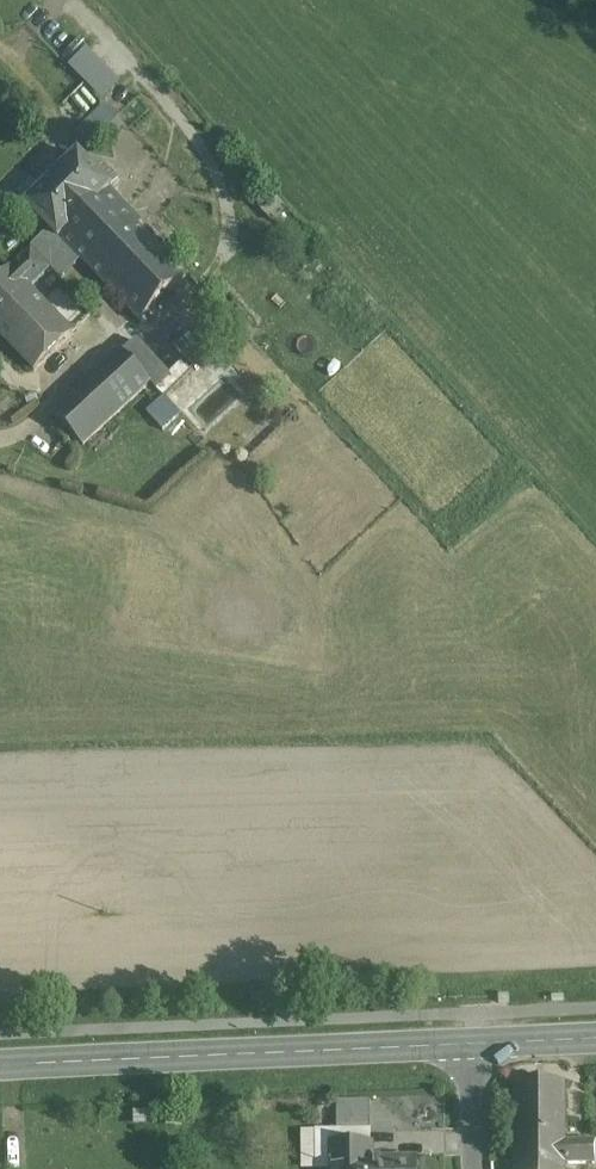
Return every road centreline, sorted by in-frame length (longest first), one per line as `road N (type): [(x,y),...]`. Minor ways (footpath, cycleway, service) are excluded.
road 1 (secondary): [(0,1065),(460,1045)]
road 2 (secondary): [(460,1045),(595,1038)]
road 3 (residential): [(460,1045),(466,1168)]

